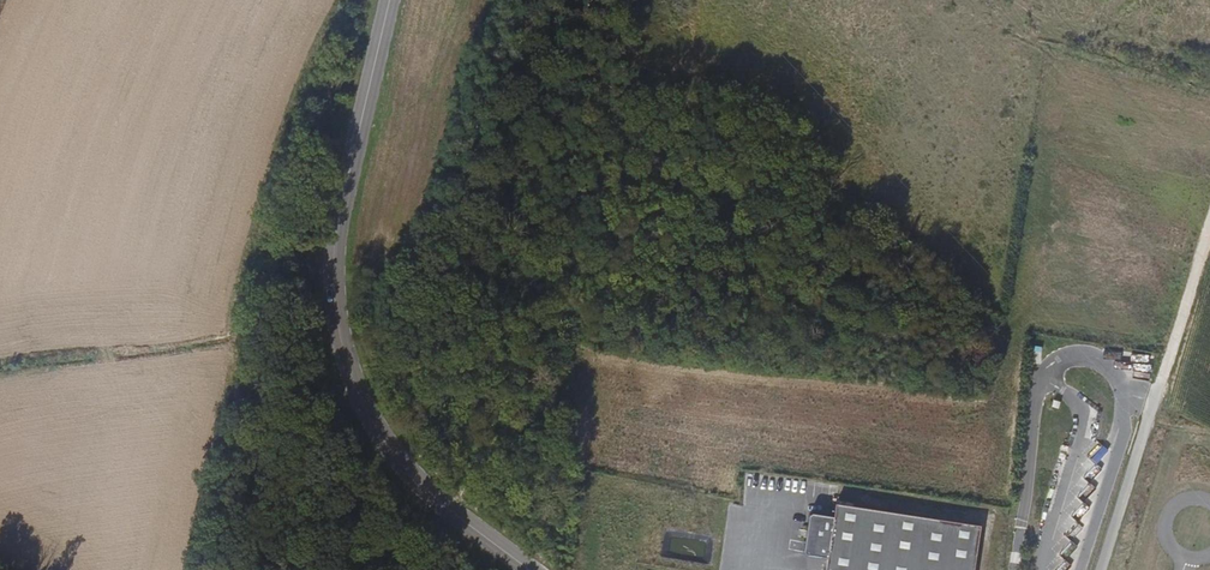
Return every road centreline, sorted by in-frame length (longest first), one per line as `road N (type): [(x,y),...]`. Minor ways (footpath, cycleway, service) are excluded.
road 1 (secondary): [(529,569),(400,463),(364,406),(342,345),(334,262),(390,0)]
road 2 (residential): [(1161,380),(1101,569)]
road 3 (track): [(1209,216),(1161,380)]

